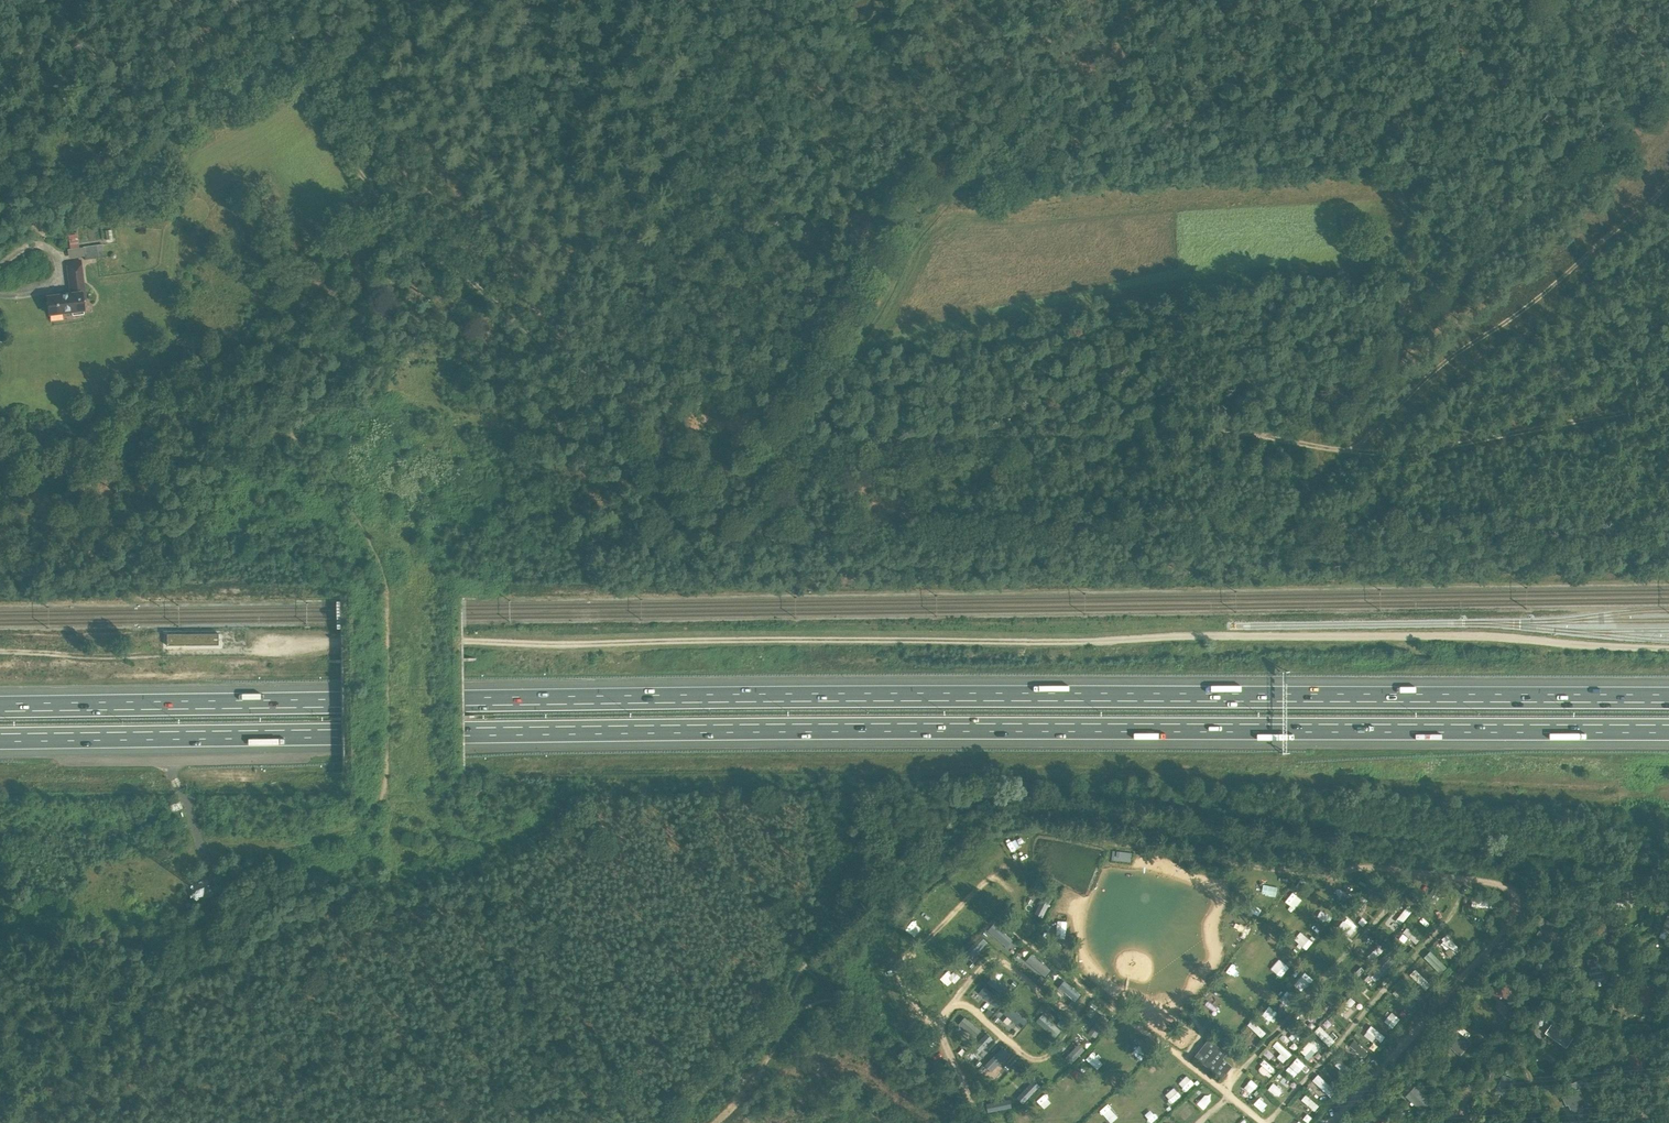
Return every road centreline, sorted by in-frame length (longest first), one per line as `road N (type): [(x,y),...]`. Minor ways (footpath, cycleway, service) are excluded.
road 1 (track): [(1668,648),(1485,634),(465,640),(97,657),(0,650)]
road 2 (motorway): [(1668,698),(0,707)]
road 3 (motorway): [(0,737),(1668,728)]
road 4 (track): [(648,452),(1202,429),(1377,456),(1668,400)]
road 5 (track): [(266,0),(285,17),(317,99),(358,172),(548,346),(648,452)]
road 6 (track): [(1668,174),(1544,292),(1349,453)]
road 7 (track): [(721,1122),(757,1085),(821,987),(842,986)]
road 8 (track): [(1522,0),(1656,110),(1668,103)]

